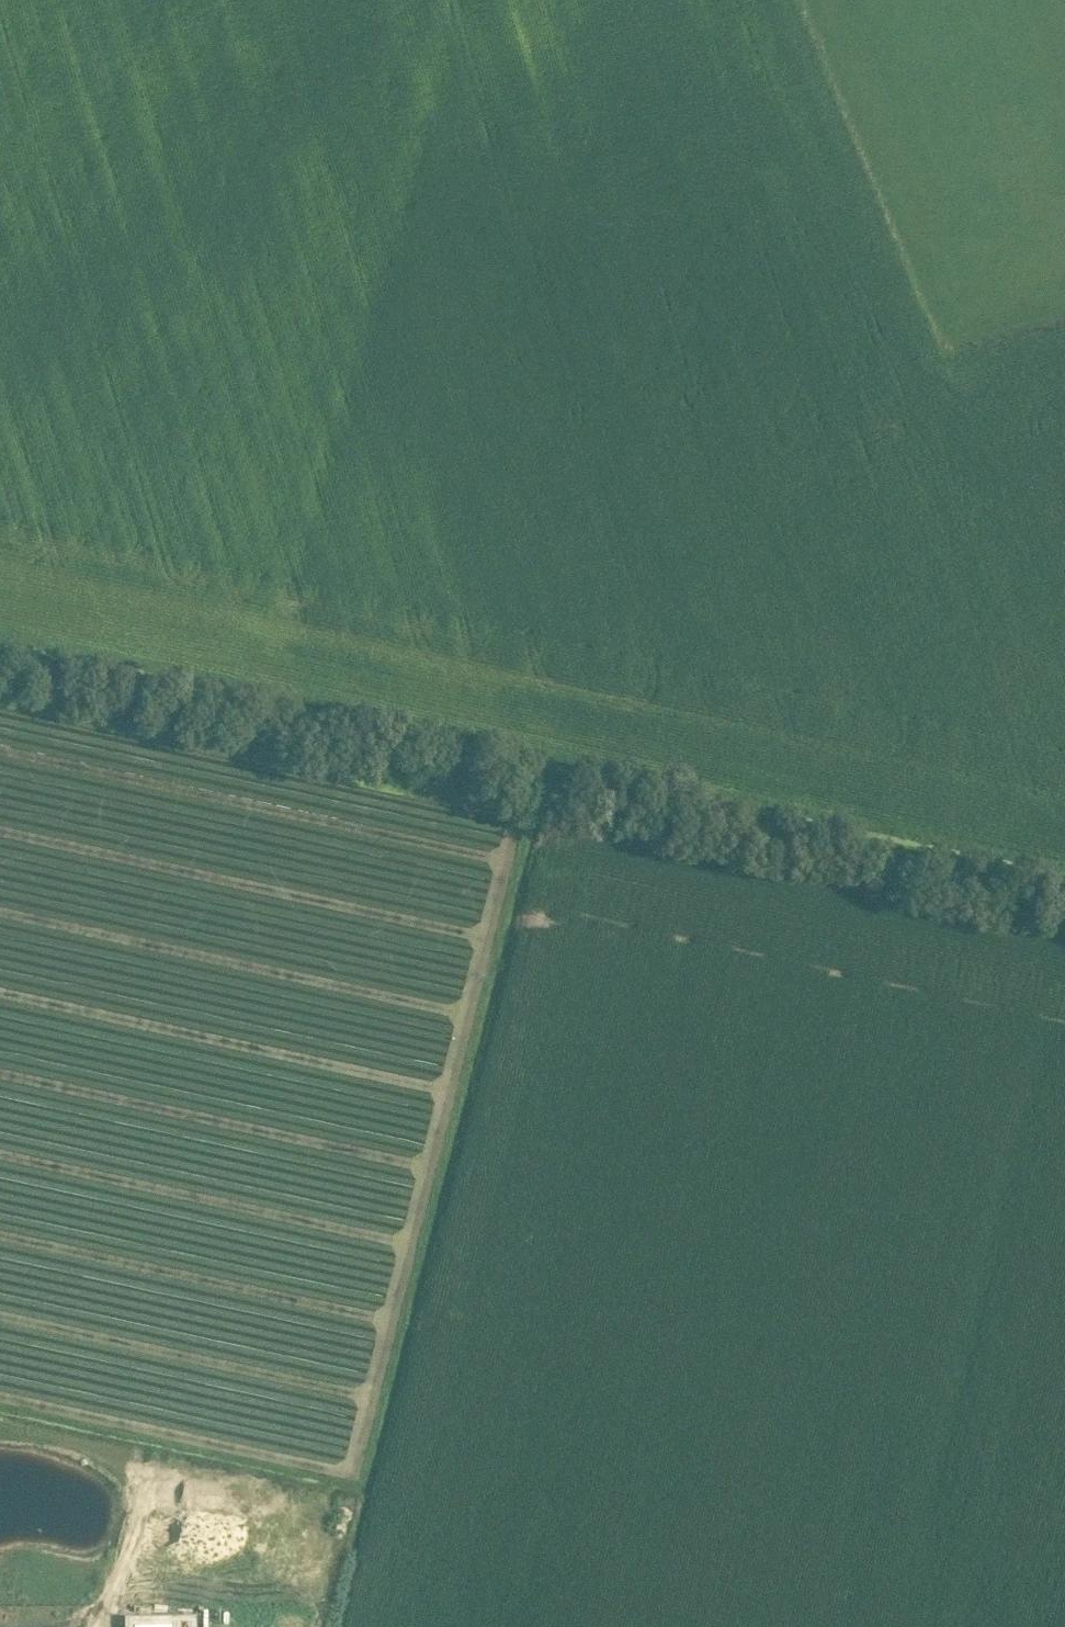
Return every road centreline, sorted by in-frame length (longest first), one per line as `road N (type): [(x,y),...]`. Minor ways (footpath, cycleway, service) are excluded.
road 1 (track): [(1064,893),(0,658)]

